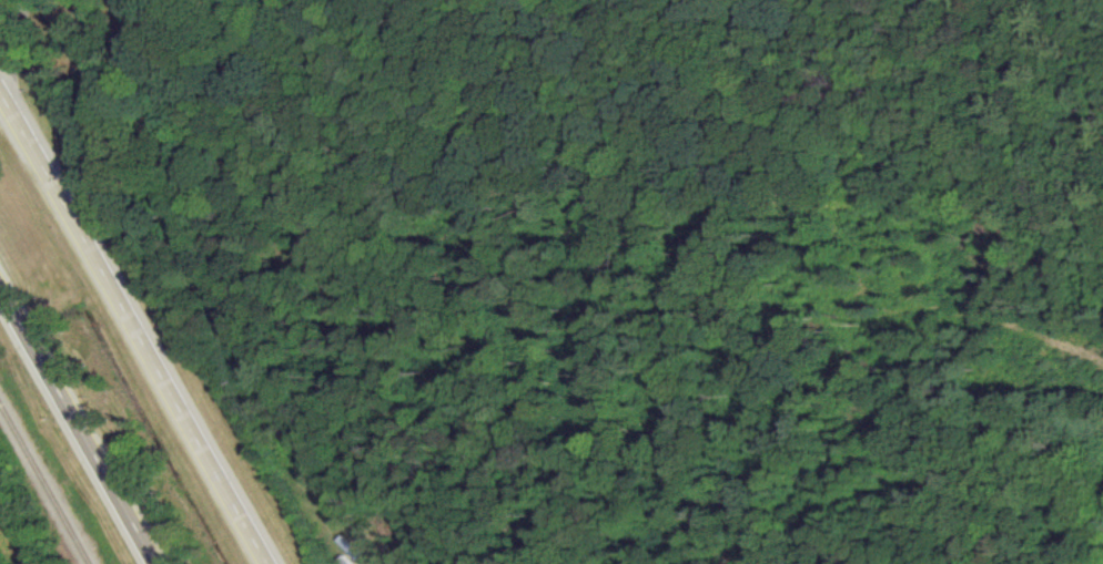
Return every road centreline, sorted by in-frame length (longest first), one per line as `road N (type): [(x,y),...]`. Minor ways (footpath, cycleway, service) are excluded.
road 1 (trunk): [(271,563),(0,94)]
road 2 (trunk): [(0,287),(160,563)]

